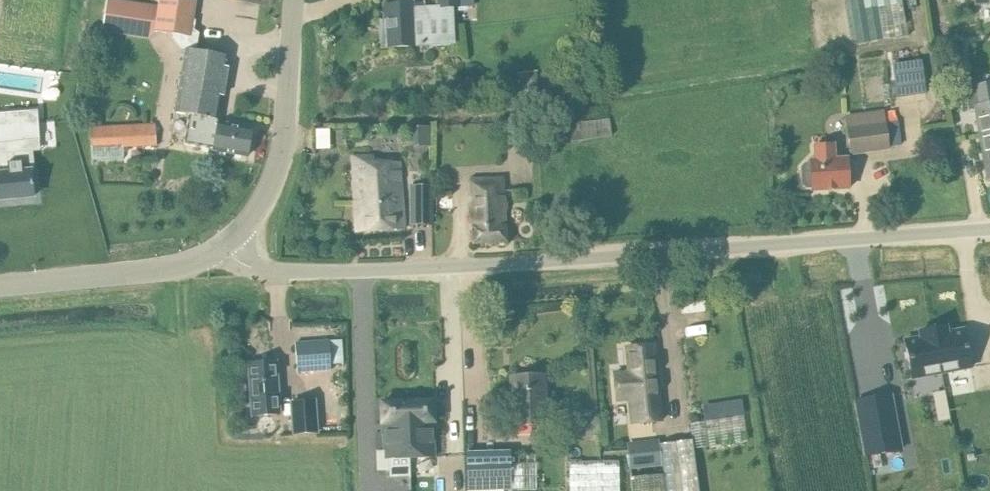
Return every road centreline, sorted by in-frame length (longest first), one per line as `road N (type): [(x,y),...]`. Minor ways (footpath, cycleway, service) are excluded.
road 1 (unclassified): [(223,247),(259,267),(350,271),(989,229)]
road 2 (tertiary): [(223,247),(249,225),(276,176),(294,0)]
road 3 (tertiary): [(0,284),(164,269),(223,247)]

